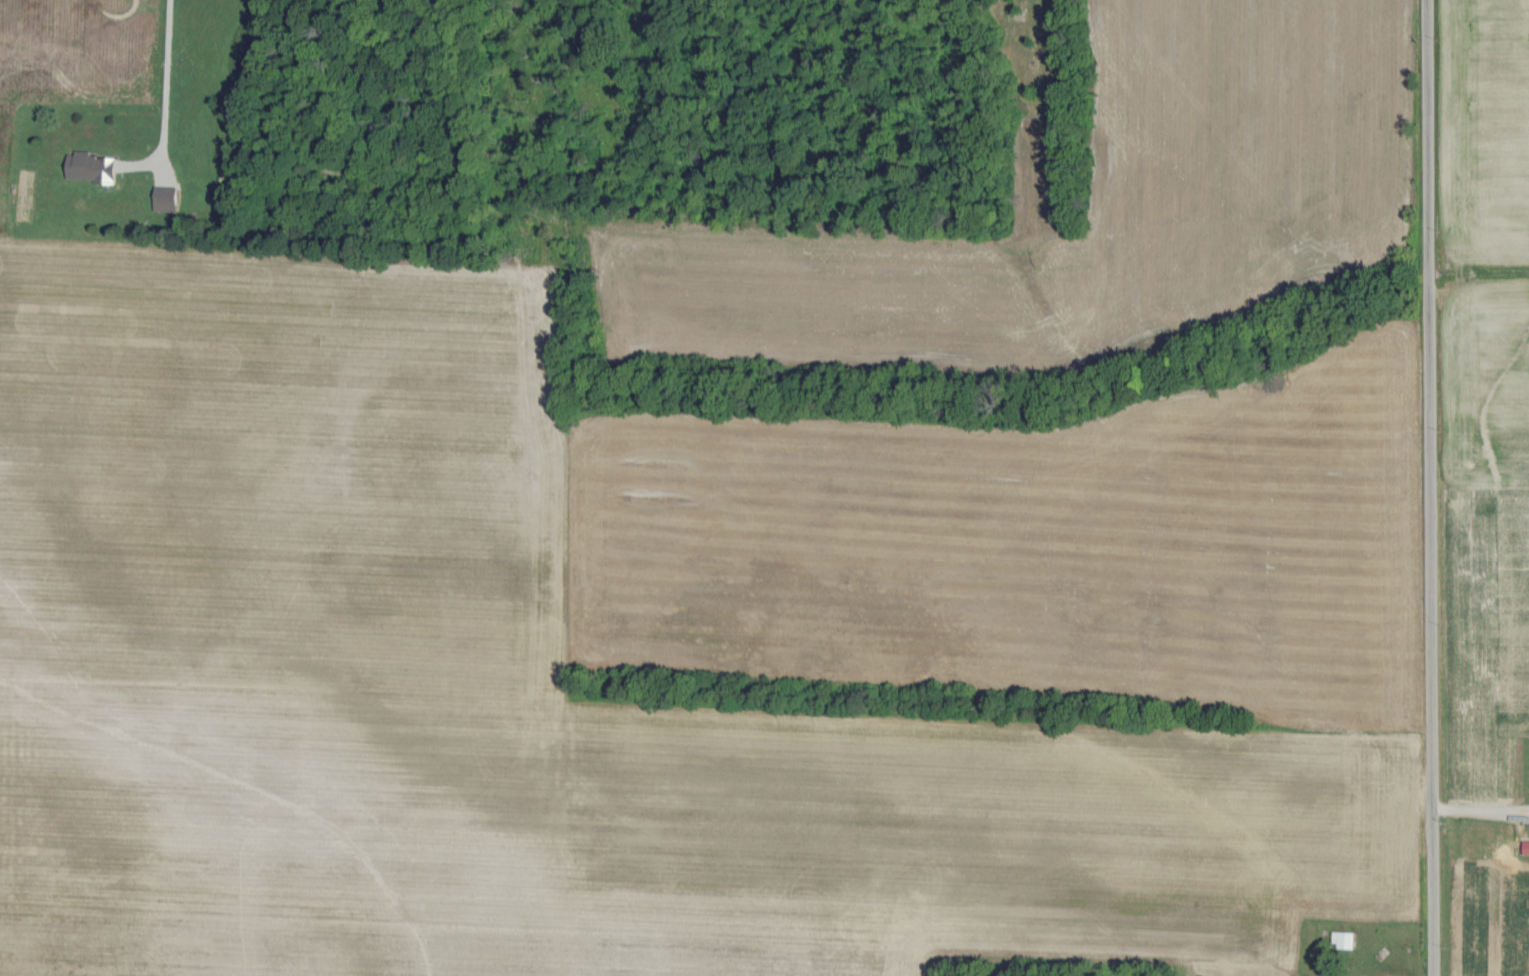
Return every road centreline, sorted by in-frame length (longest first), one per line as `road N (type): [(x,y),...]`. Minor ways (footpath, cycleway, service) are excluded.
road 1 (residential): [(1428,0),(1434,975)]

